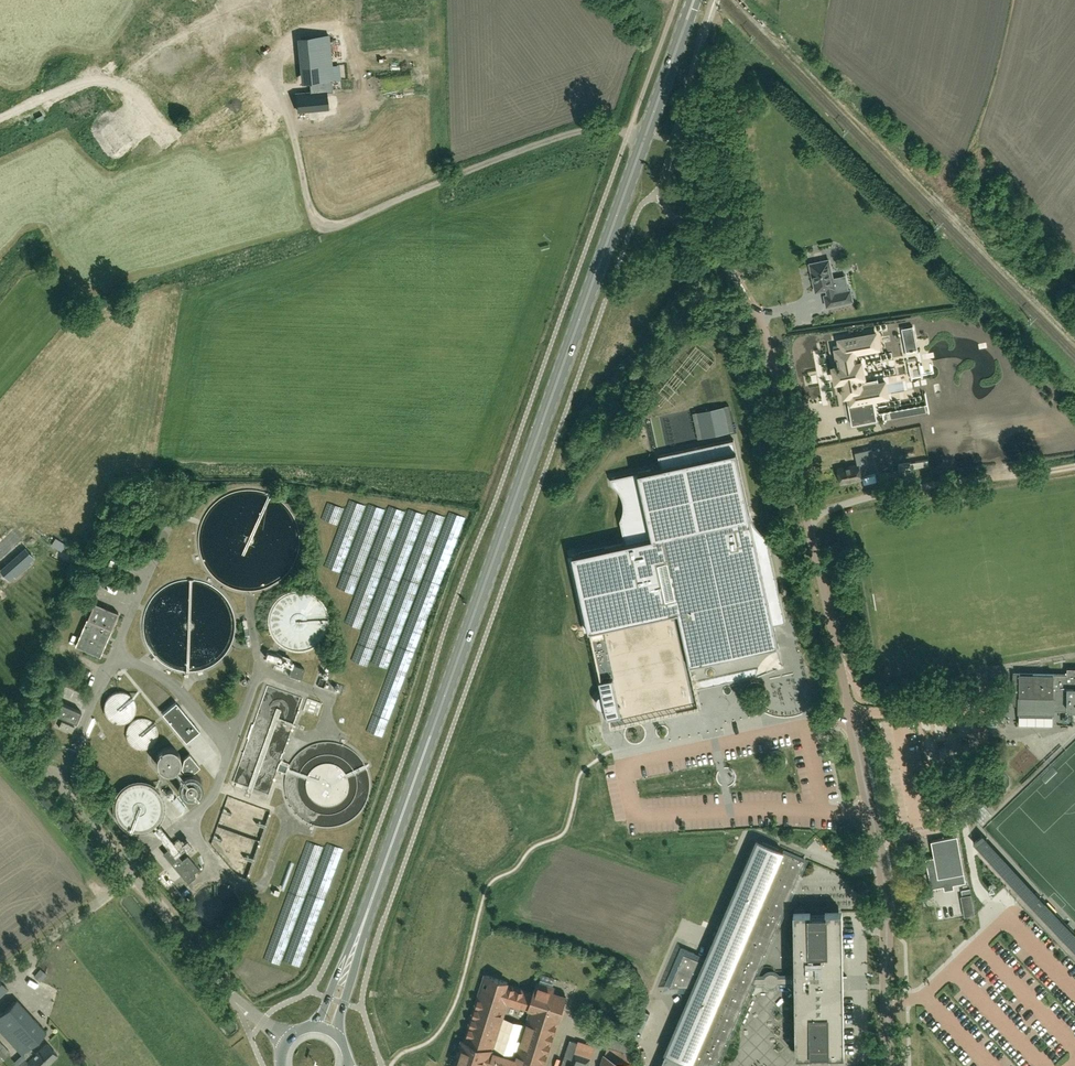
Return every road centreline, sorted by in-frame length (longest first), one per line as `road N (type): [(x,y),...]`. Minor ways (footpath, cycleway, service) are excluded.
road 1 (primary): [(694,0),(369,908)]
road 2 (residential): [(888,1065),(886,909),(876,835),(768,343),(739,281)]
road 3 (unclassified): [(287,1039),(241,1007),(0,713)]
road 4 (residential): [(259,0),(0,120)]
road 5 (track): [(926,486),(1074,468)]
road 6 (primary): [(369,908),(312,1027)]
road 7 (primary): [(337,1036),(369,908)]

